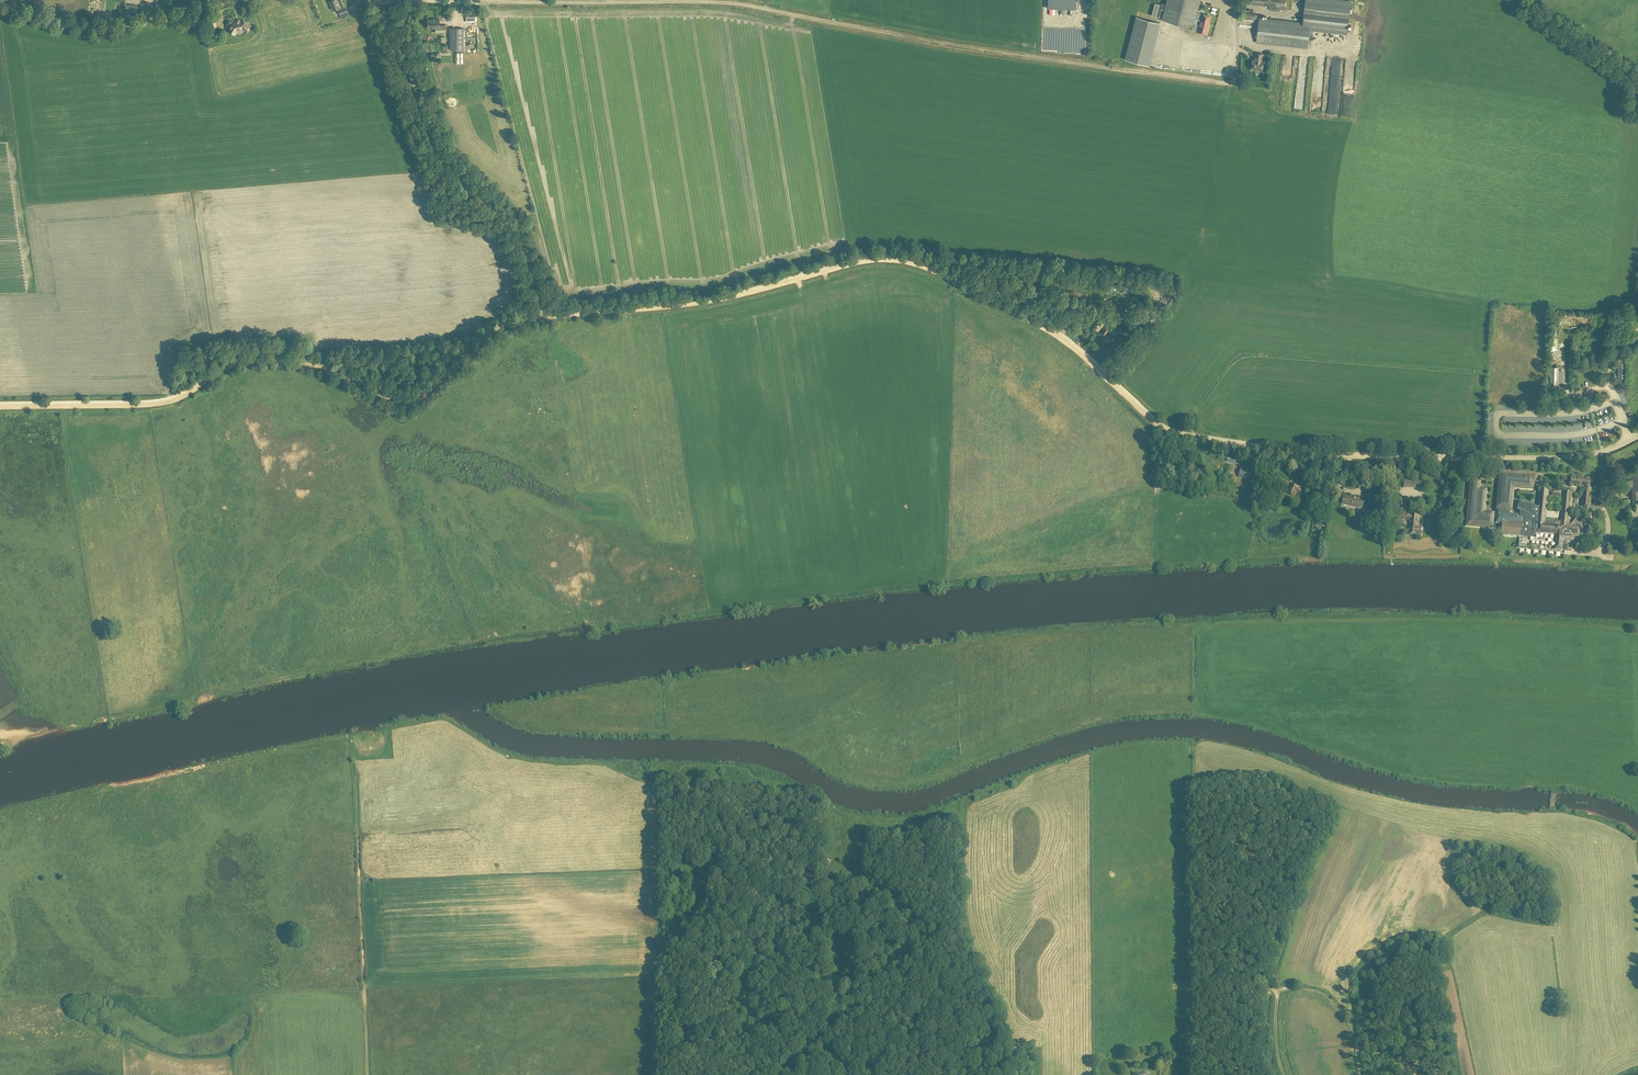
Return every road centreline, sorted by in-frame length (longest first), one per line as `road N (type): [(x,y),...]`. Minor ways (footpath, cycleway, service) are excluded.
road 1 (track): [(1490,457),(1302,452),(1177,434),(1074,349),(904,262),(865,261),(688,305),(542,318)]
road 2 (track): [(461,2),(720,2),(1219,83),(1234,81),(1237,71)]
road 3 (track): [(542,318),(498,328),(409,403),(312,365),(259,359),(160,403),(0,407)]
road 4 (track): [(376,4),(439,154),(519,235),(542,318)]
road 5 (track): [(370,1074),(359,759)]
road 6 (track): [(967,818),(971,901),(1006,1015),(1010,1074)]
road 7 (unclassified): [(237,0),(103,27),(17,12),(3,0)]
road 8 (track): [(1192,1074),(1191,992),(1263,987)]
road 9 (track): [(1362,1074),(1351,1026),(1327,995),(1263,987)]
road 10 (unclassified): [(1490,457),(1587,455),(1637,436)]

